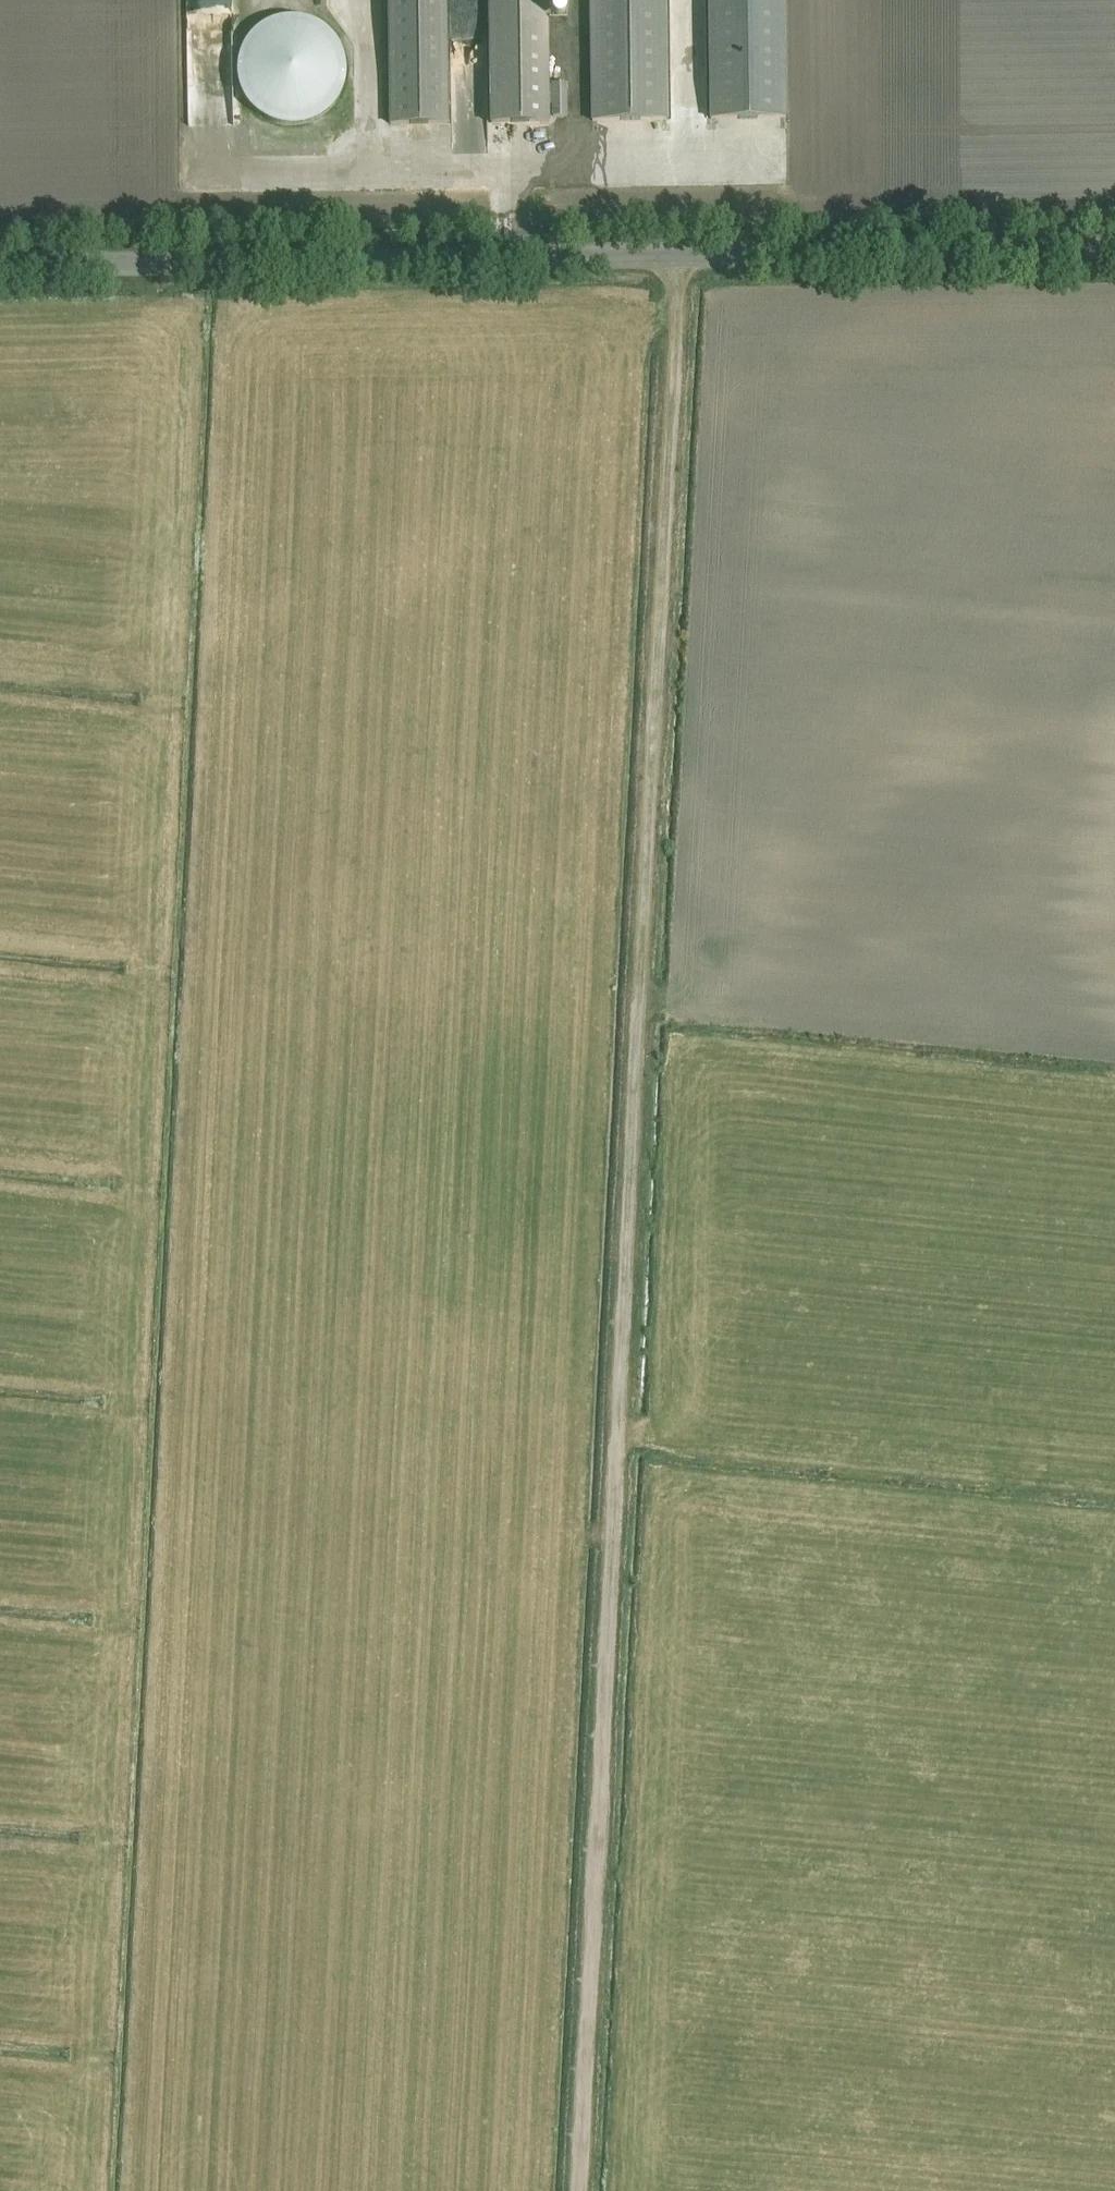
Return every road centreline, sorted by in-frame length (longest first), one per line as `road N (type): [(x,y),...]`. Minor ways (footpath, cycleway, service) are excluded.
road 1 (track): [(681,255),(579,2190)]
road 2 (tertiary): [(0,266),(1114,247)]

